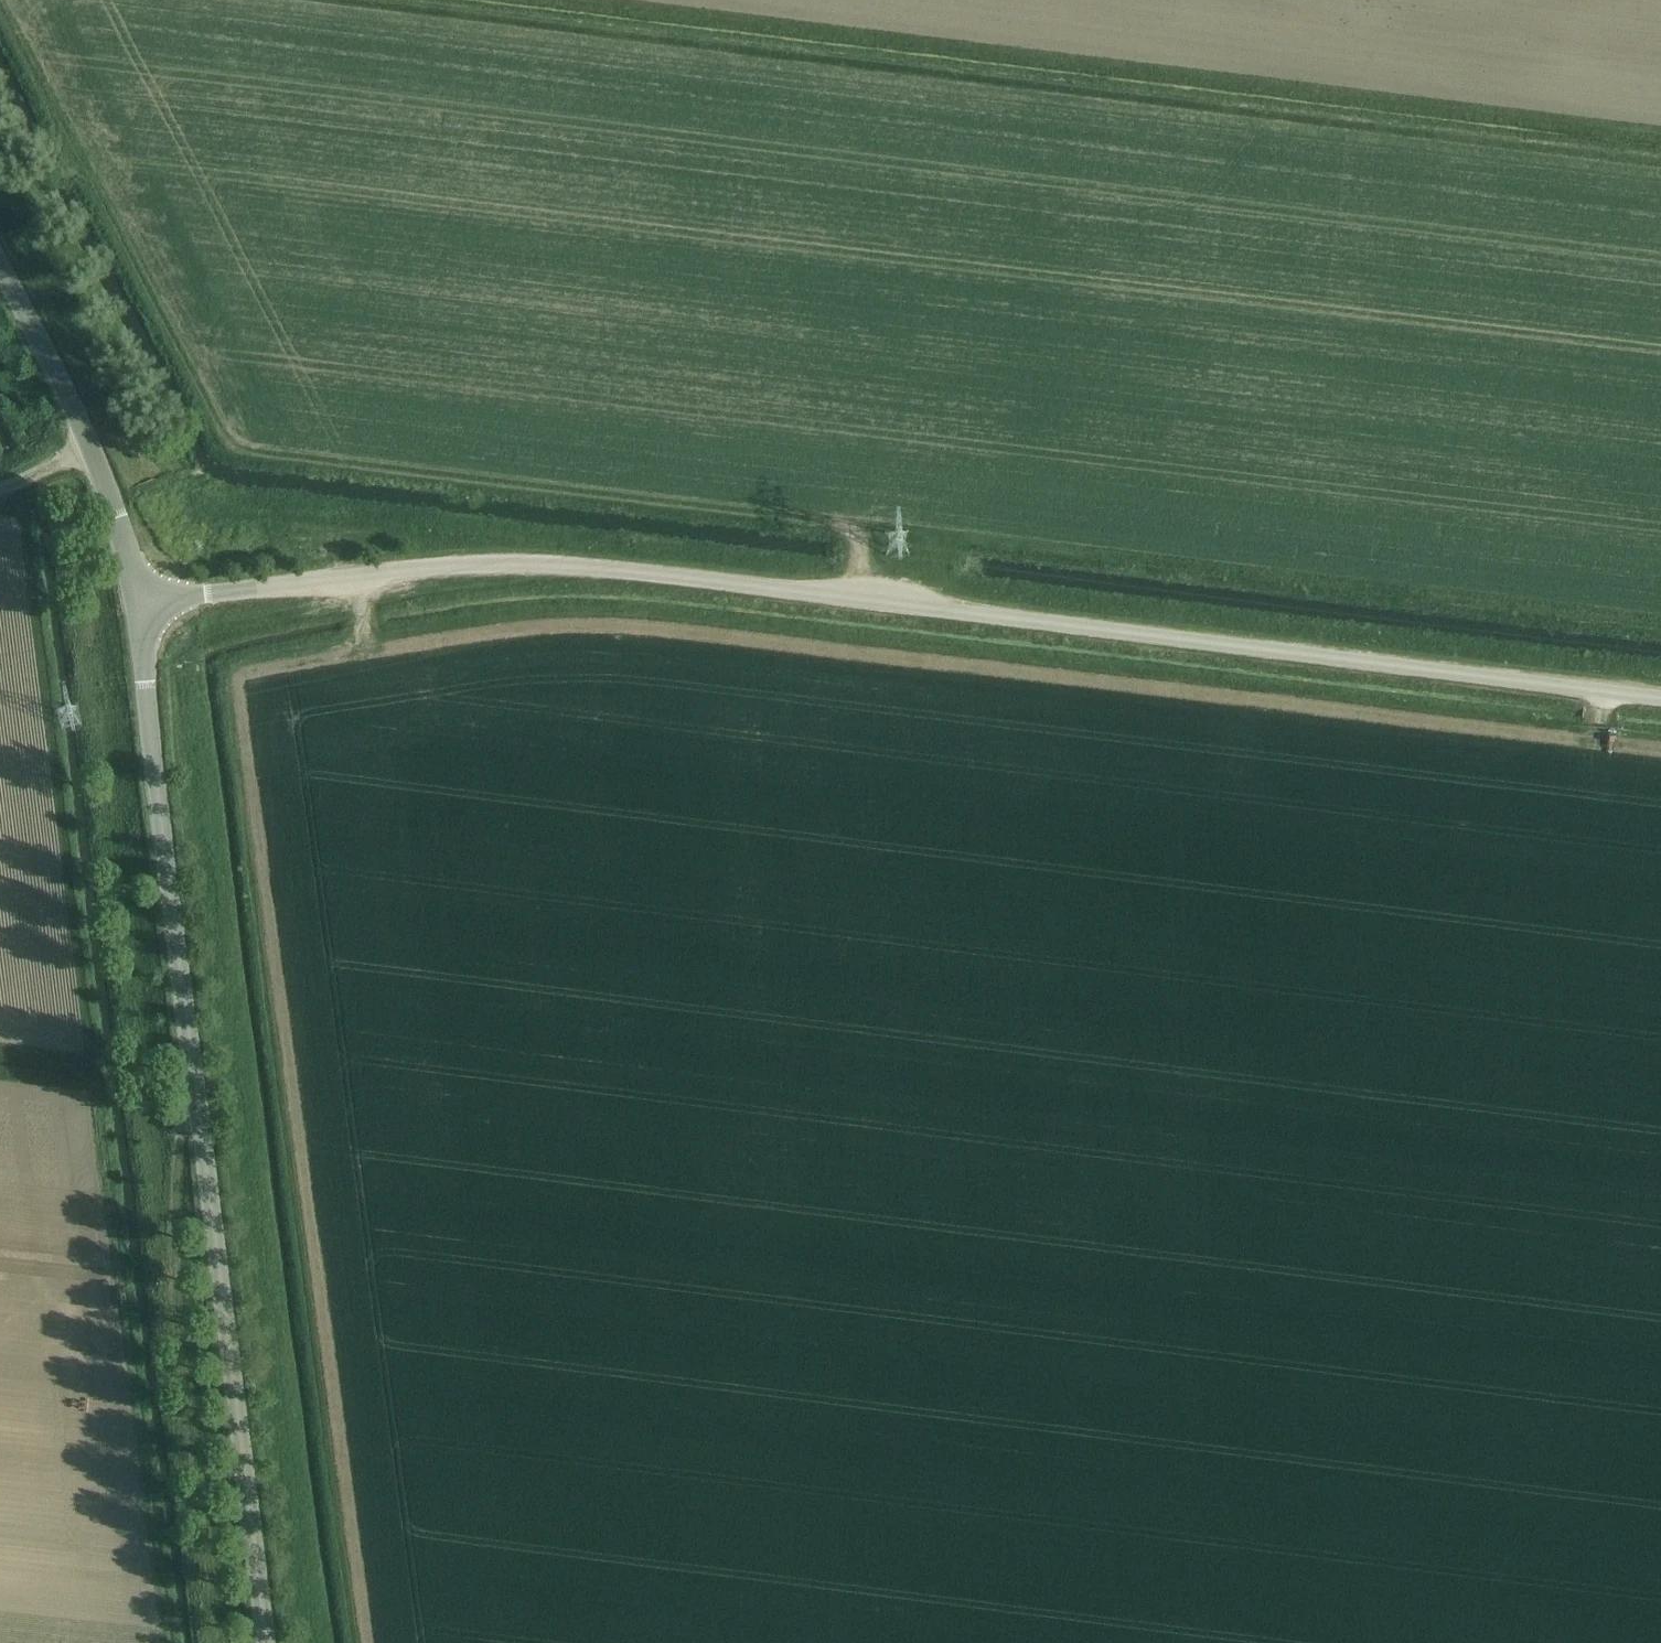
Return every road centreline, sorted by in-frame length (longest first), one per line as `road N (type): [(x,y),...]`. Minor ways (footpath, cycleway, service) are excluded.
road 1 (unclassified): [(1660,698),(519,565),(282,581),(136,617)]
road 2 (unclassified): [(267,1642),(136,617)]
road 3 (unclassified): [(136,617),(86,438),(0,271)]

